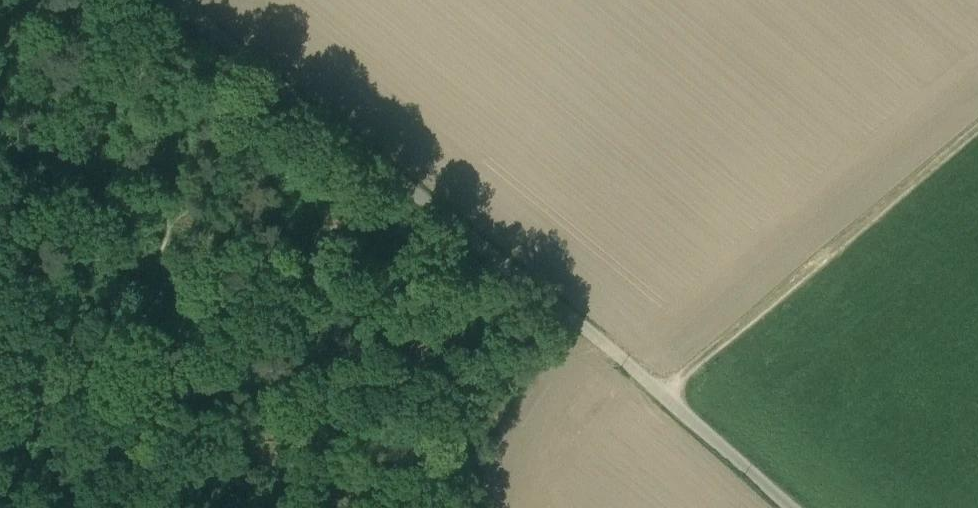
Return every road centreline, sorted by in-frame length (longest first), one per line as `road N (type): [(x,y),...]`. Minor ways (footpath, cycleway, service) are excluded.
road 1 (unclassified): [(172,0),(794,507)]
road 2 (track): [(665,398),(977,129)]
road 3 (track): [(169,507),(44,305)]

